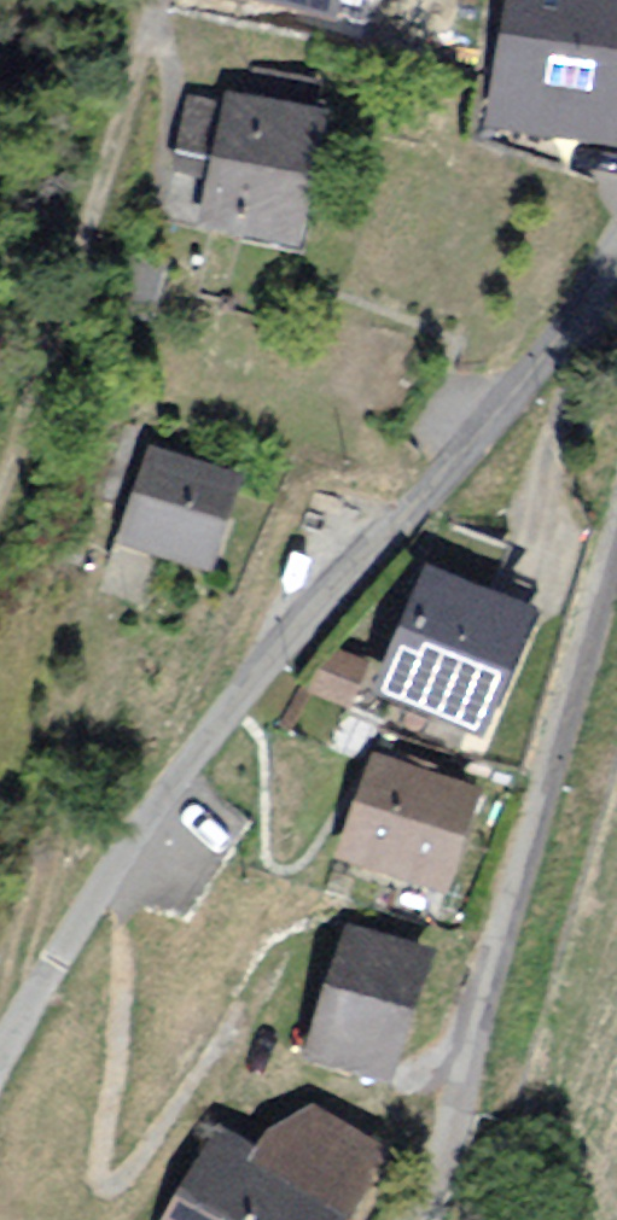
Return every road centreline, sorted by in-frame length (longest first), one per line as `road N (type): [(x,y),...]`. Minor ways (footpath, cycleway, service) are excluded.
road 1 (track): [(616,547),(457,1106),(395,1219)]

